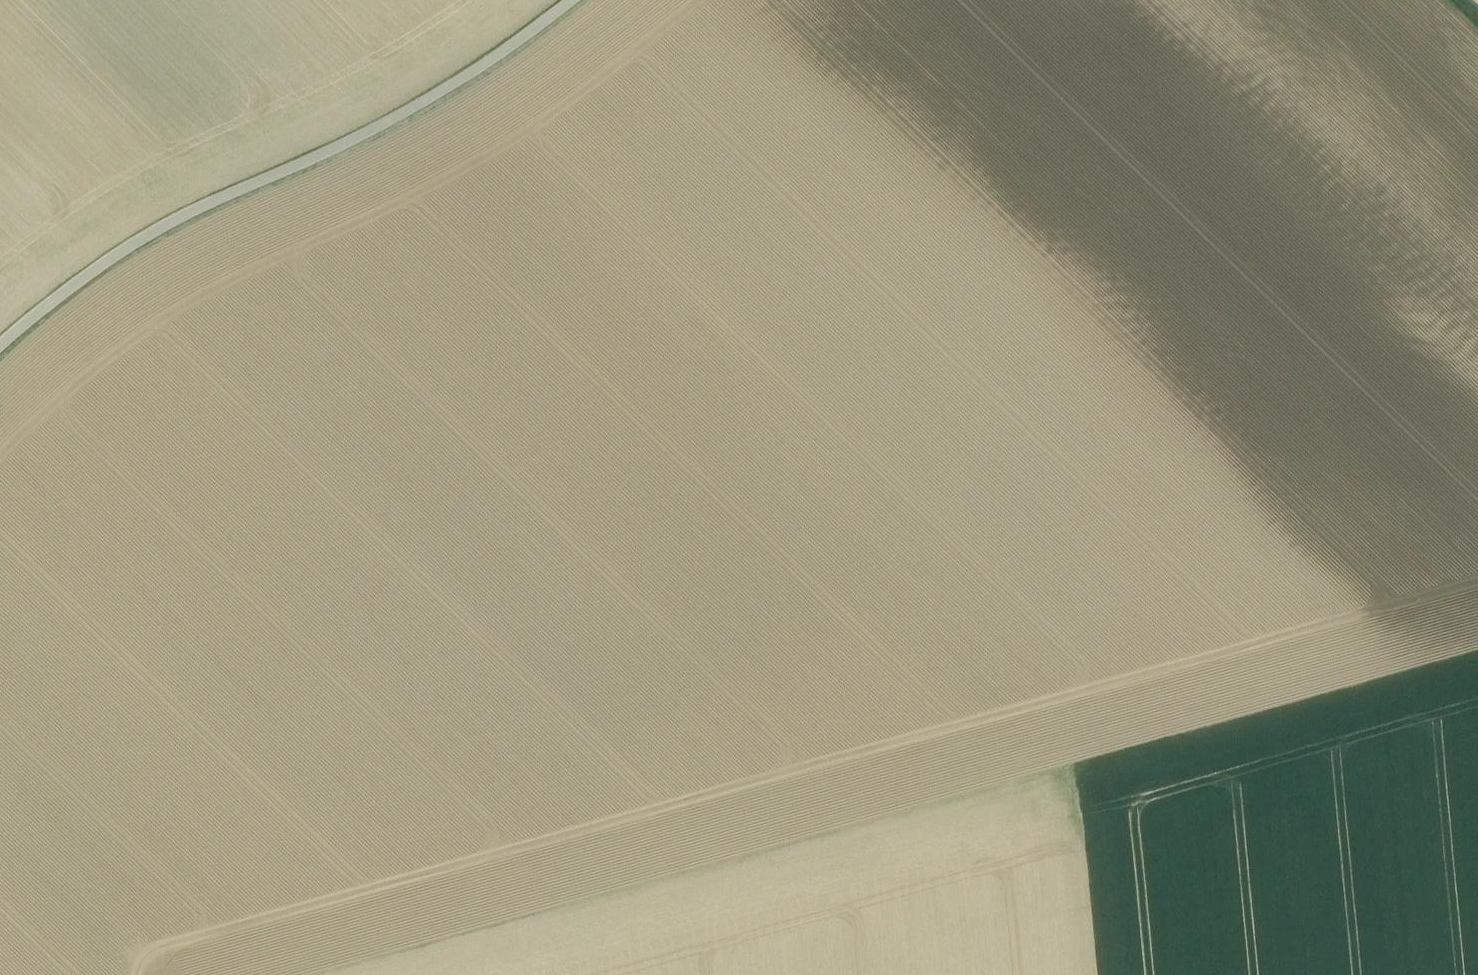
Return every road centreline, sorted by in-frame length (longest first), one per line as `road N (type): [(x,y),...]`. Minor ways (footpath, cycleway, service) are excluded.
road 1 (track): [(586,0),(512,61),(299,178),(85,281),(0,364)]

